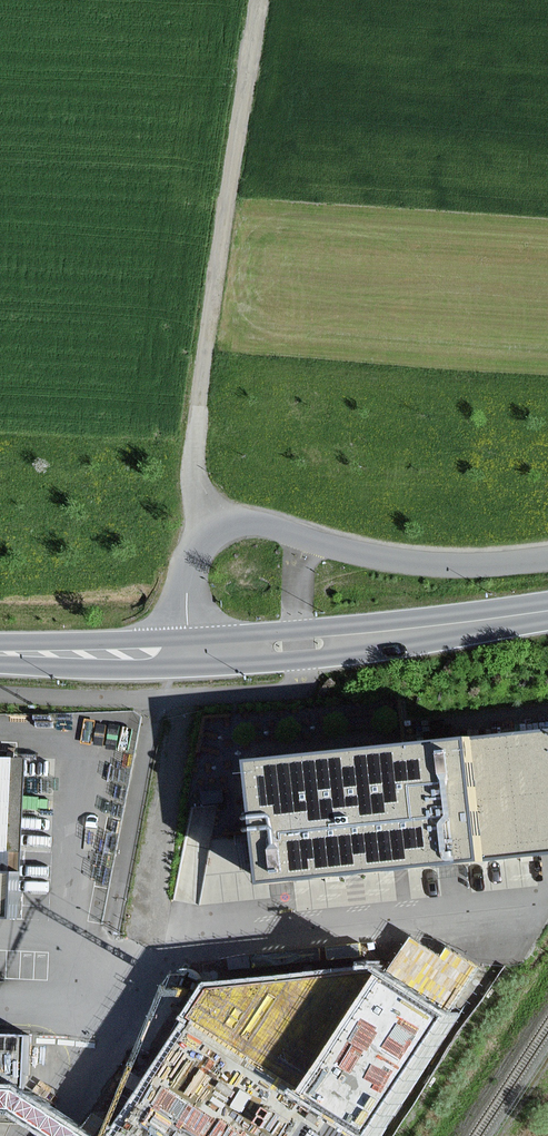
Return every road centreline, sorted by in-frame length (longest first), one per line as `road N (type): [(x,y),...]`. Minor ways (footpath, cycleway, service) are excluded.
road 1 (track): [(269,0),(198,463),(221,526)]
road 2 (unclassified): [(196,650),(195,579),(207,543),(245,517),(460,562),(547,555)]
road 3 (secondary): [(547,610),(196,650)]
road 4 (residential): [(56,1135),(108,1039),(110,933)]
road 5 (secondary): [(196,650),(0,648)]

